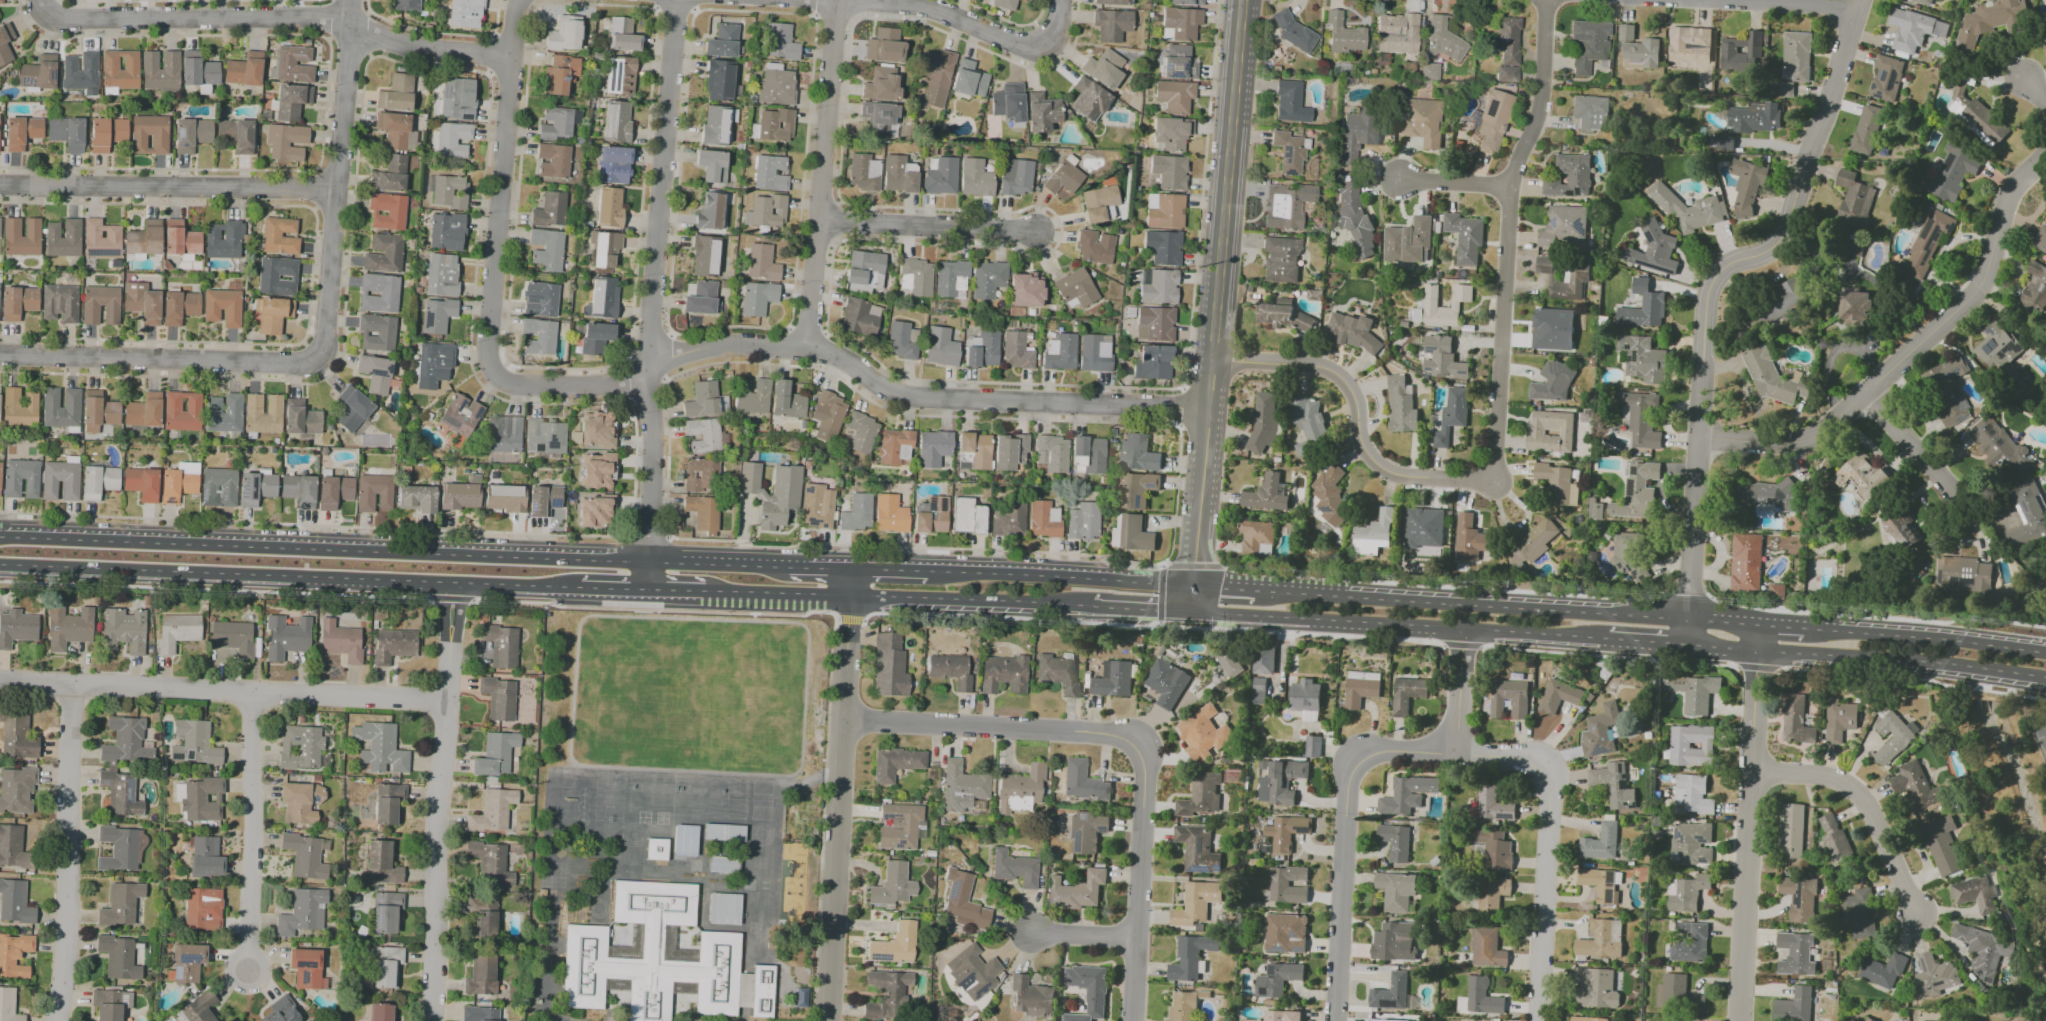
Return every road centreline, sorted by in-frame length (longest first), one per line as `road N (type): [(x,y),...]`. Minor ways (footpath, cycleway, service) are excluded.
road 1 (residential): [(1859,0),(1788,223),(1767,251),(1734,261),(1710,287),(1688,646)]
road 2 (primary): [(648,562),(0,536)]
road 3 (primary): [(0,564),(581,587)]
road 4 (residential): [(1211,409),(910,397),(829,353),(791,347),(729,344),(651,369)]
road 5 (residential): [(844,722),(1116,738),(1133,751),(1144,778),(1135,1020)]
road 6 (primary): [(1760,623),(1256,589)]
road 7 (residential): [(2045,158),(2015,185),(1981,288),(1816,435),(1781,442),(1698,437)]
road 8 (residential): [(1546,0),(1539,104),(1511,184),(1491,478)]
road 9 (residential): [(512,58),(424,50),(330,18),(67,19),(45,12)]
road 10 (residential): [(851,569),(830,1020)]
road 11 (residential): [(443,706),(0,681)]
road 12 (residential): [(453,582),(434,806),(430,1020)]
road 13 (primary): [(1191,611),(1607,640)]
road 14 (residential): [(1760,623),(1740,1020)]
road 15 (residential): [(520,0),(487,349),(495,374)]
road 16 (residential): [(676,0),(651,369)]
road 17 (residential): [(1455,753),(1378,749),(1359,757),(1341,1020)]
road 18 (tertiary): [(1241,0),(1213,359)]
road 19 (residential): [(351,0),(318,358)]
road 20 (residential): [(836,0),(806,349)]
road 21 (residential): [(1455,753),(1533,760),(1551,773),(1541,1020)]
road 22 (residential): [(1491,478),(1383,469),(1363,448),(1354,398),(1328,369),(1213,359)]
road 23 (residential): [(338,189),(0,185)]
road 24 (residential): [(71,683),(59,1020)]
road 25 (residential): [(318,358),(0,355)]
road 26 (primary): [(1688,646),(1977,669)]
road 27 (residential): [(249,691),(246,970)]
road 28 (primary): [(1193,585),(926,570)]
road 29 (tertiary): [(1213,359),(1191,611)]
road 30 (residential): [(1752,773),(1815,774),(1853,788),(1879,823),(1920,920)]
road 31 (primary): [(850,594),(1093,605)]
road 32 (residential): [(1061,0),(1054,35),(1036,46),(929,8),(858,0)]
road 33 (residential): [(1037,232),(817,222)]
road 34 (residential): [(651,369),(648,562)]
road 35 (primary): [(1990,643),(1807,627)]
road 36 (residential): [(651,369),(581,387),(511,384),(495,374)]
road 37 (primary): [(704,590),(850,594)]
road 38 (residential): [(1959,500),(1866,392)]
road 39 (primary): [(789,567),(648,562)]
road 40 (residential): [(1463,630),(1455,753)]

